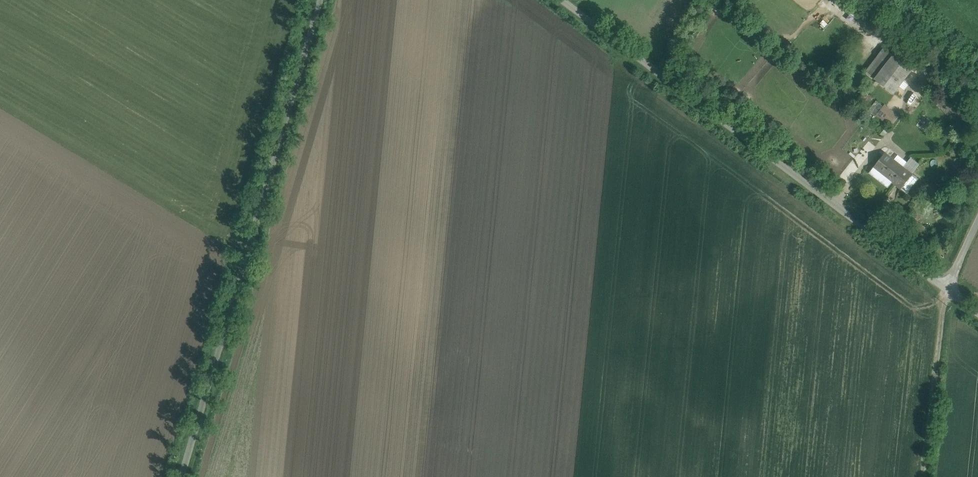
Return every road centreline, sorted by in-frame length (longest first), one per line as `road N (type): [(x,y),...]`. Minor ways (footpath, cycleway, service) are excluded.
road 1 (unclassified): [(323,0),(184,476)]
road 2 (unclassified): [(950,288),(563,0)]
road 3 (track): [(950,288),(924,476)]

